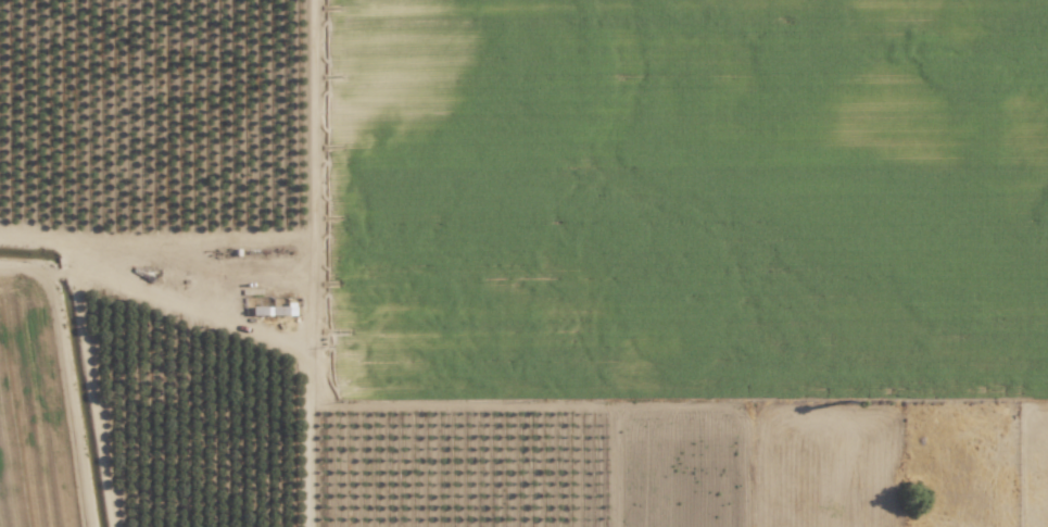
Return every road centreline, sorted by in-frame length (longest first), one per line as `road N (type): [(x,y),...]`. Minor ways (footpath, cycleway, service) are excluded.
road 1 (track): [(308,526),(306,404),(300,360),(288,347),(132,291),(0,270)]

